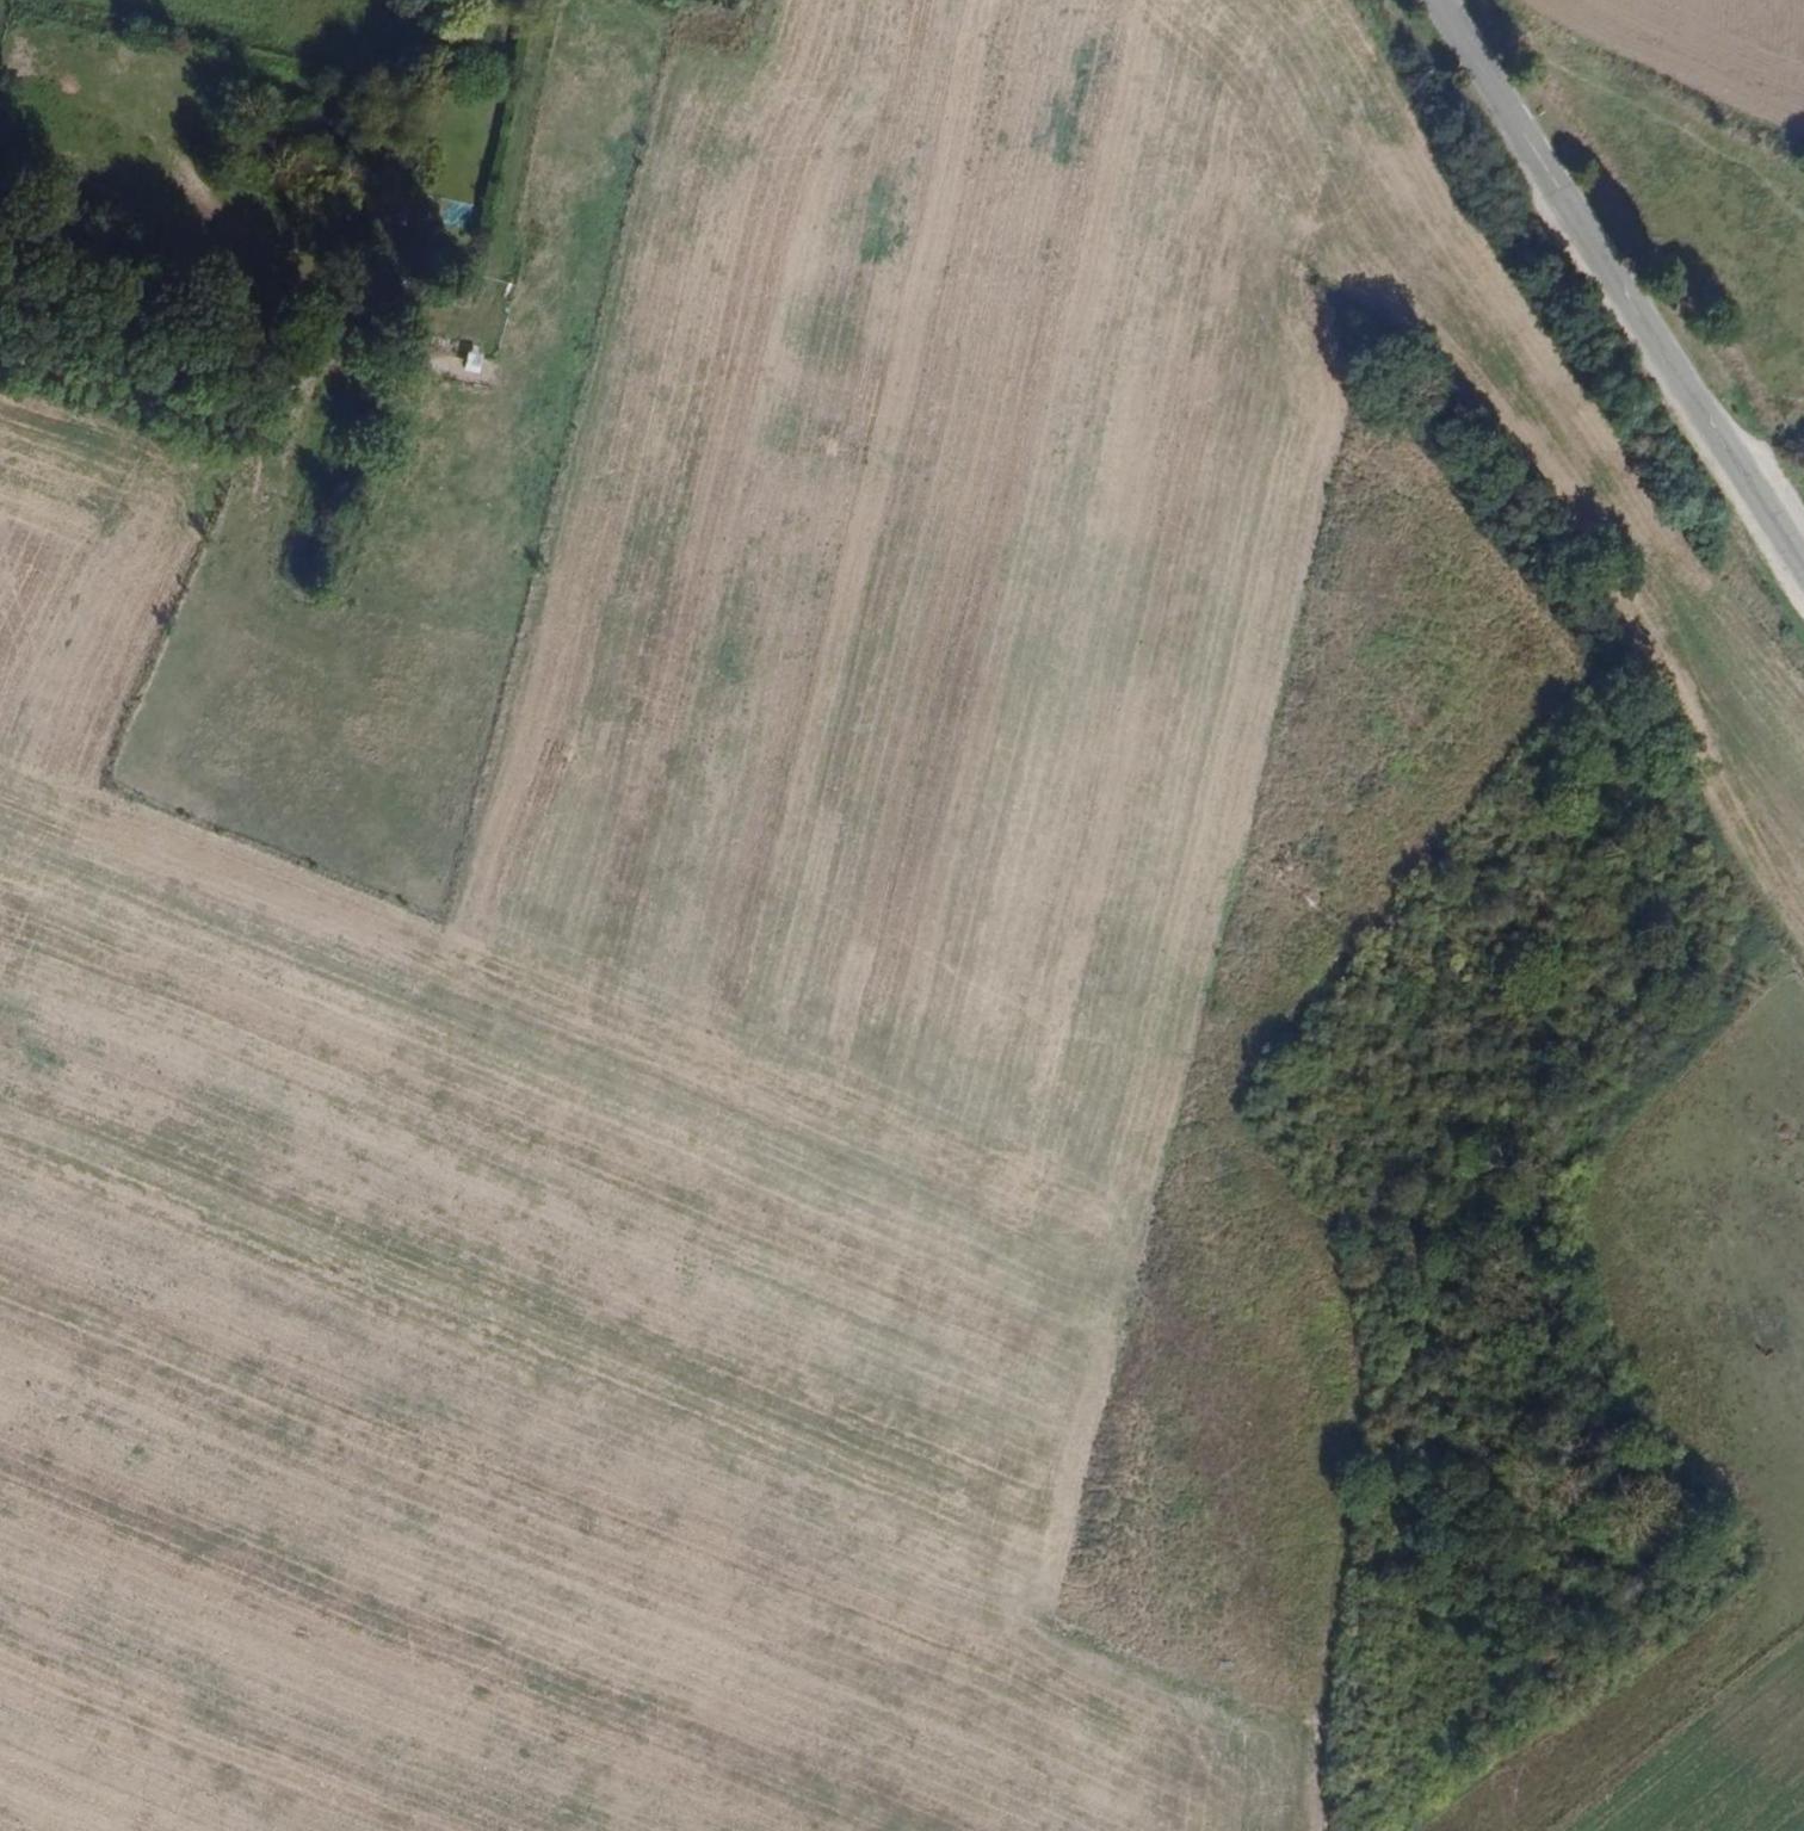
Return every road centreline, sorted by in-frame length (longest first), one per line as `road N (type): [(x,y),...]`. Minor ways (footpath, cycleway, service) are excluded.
road 1 (tertiary): [(1443,0),(1803,565)]

